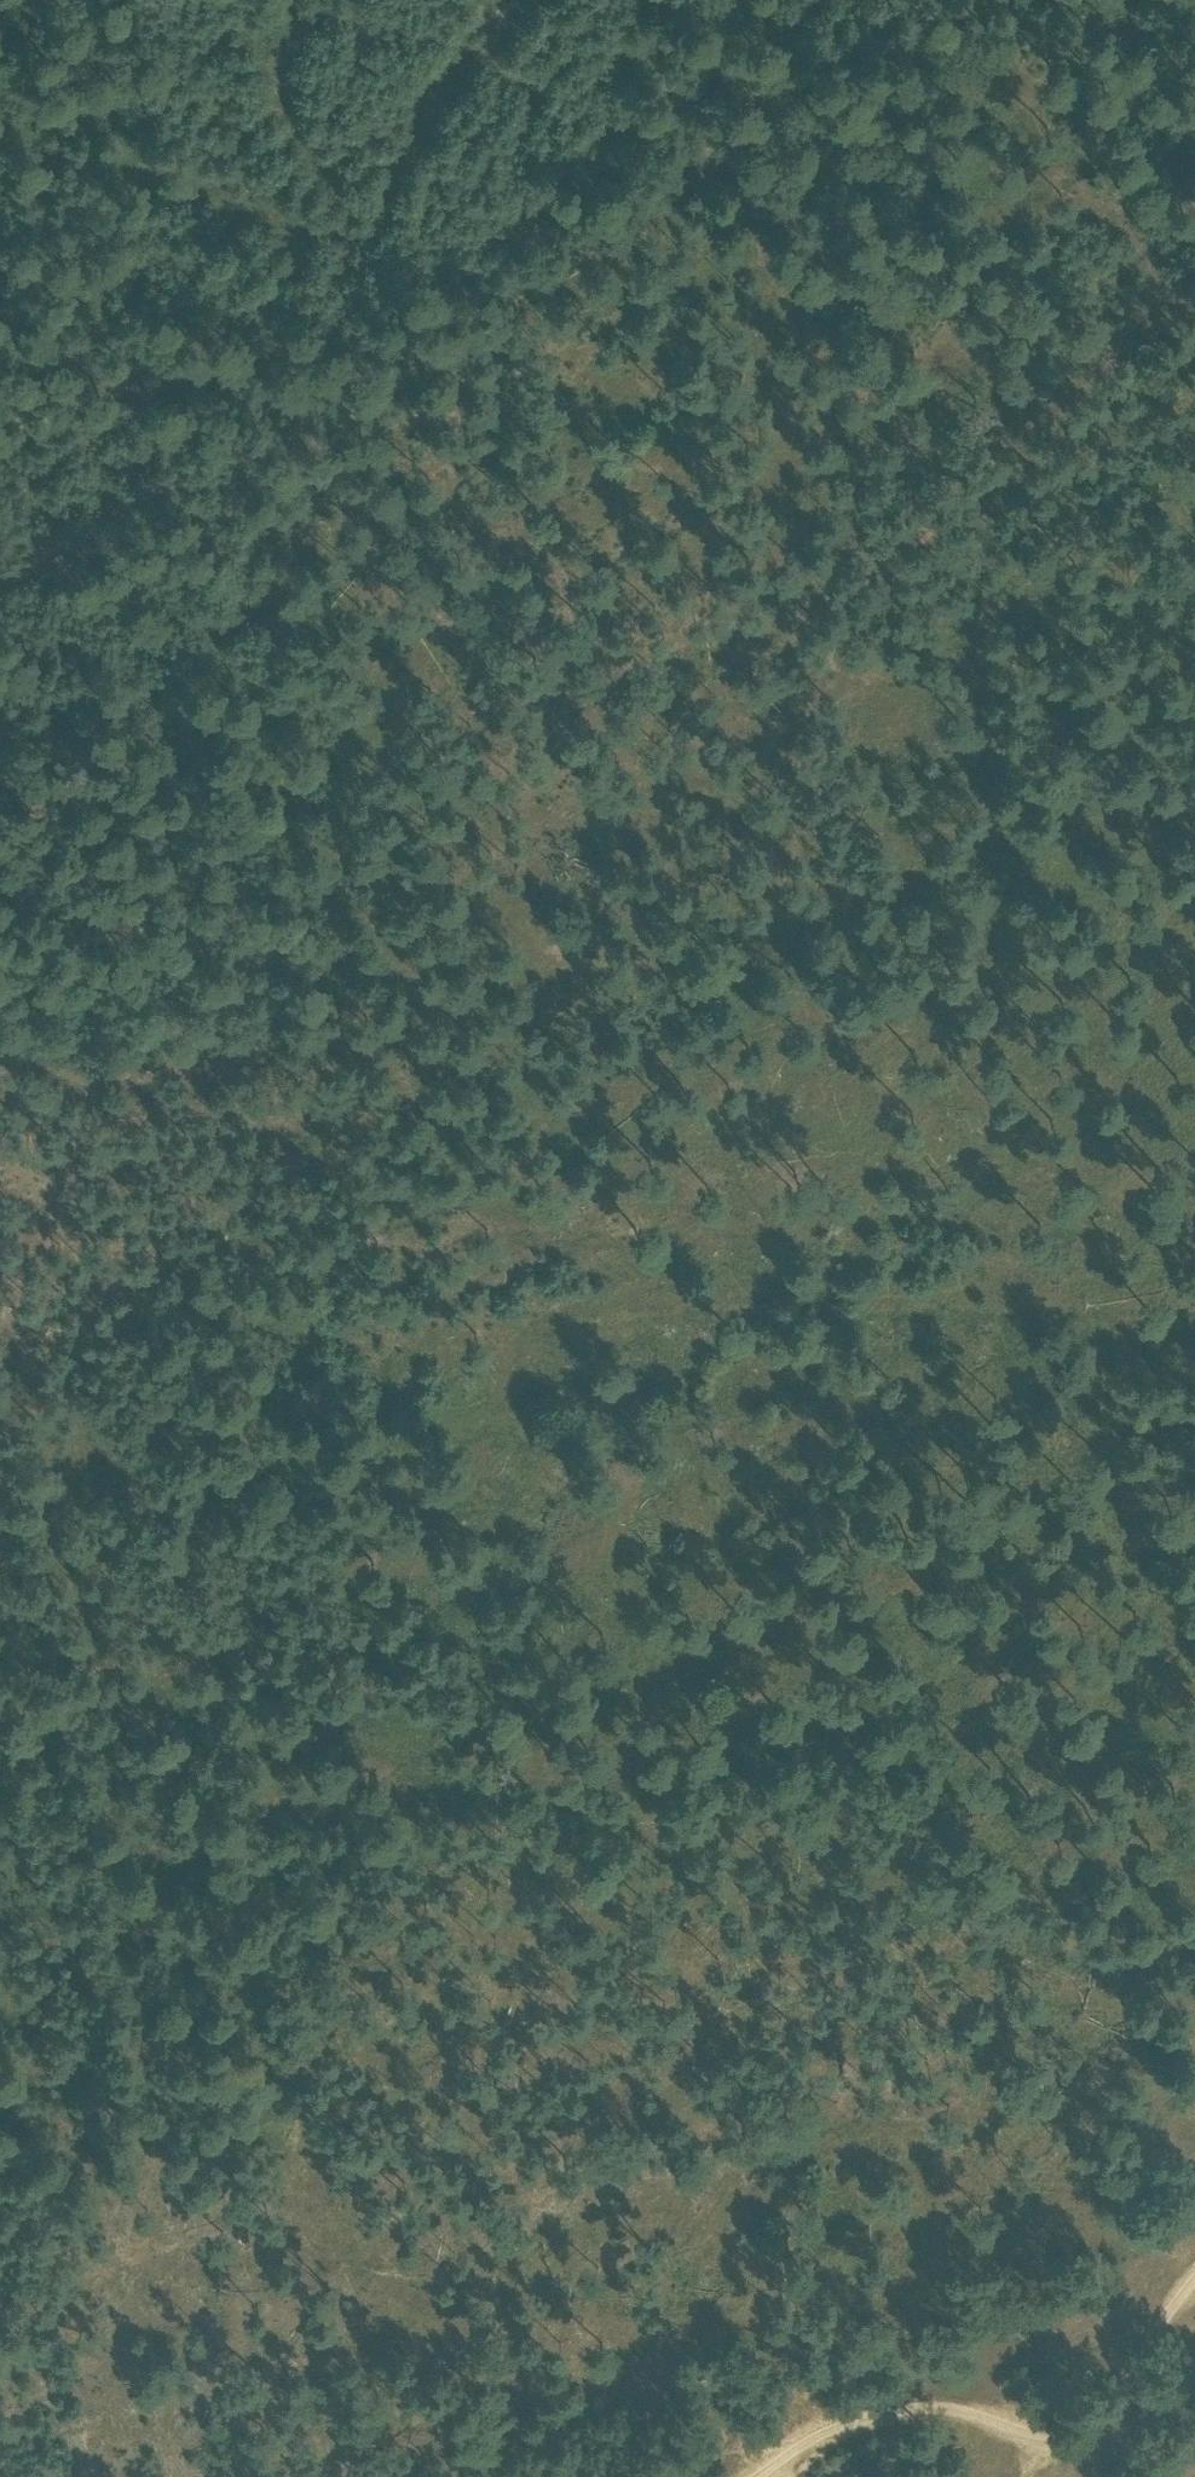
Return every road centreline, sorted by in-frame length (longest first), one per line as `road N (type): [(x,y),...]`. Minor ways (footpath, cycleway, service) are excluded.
road 1 (track): [(1194,2278),(1144,2330),(1109,2426),(1051,2441)]

